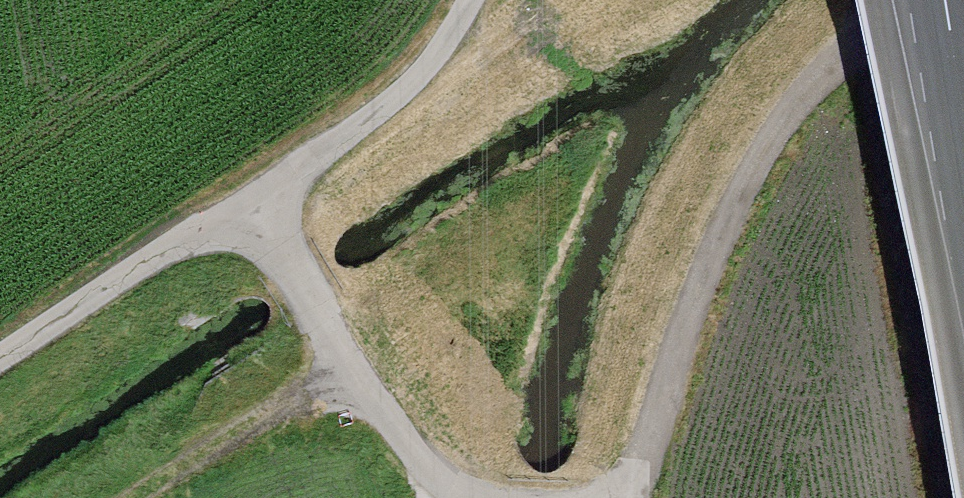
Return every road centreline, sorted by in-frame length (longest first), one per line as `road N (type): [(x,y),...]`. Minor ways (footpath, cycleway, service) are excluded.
road 1 (track): [(461,497),(387,424),(322,331),(260,190),(0,358)]
road 2 (track): [(618,497),(700,254),(756,140),(901,0)]
road 3 (track): [(260,190),(406,82),(466,0)]

